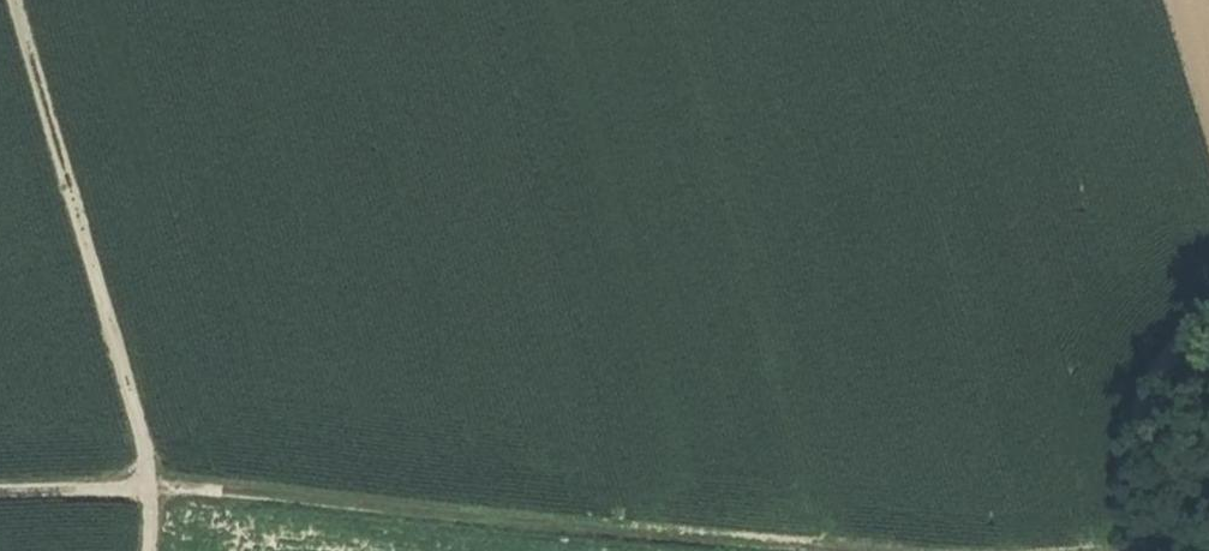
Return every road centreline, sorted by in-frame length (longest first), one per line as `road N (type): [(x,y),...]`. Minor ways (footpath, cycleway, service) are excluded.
road 1 (track): [(894,550),(150,487),(0,493)]
road 2 (track): [(15,0),(150,487),(143,550)]
road 3 (track): [(1137,550),(1149,385),(1186,331),(1208,317)]

